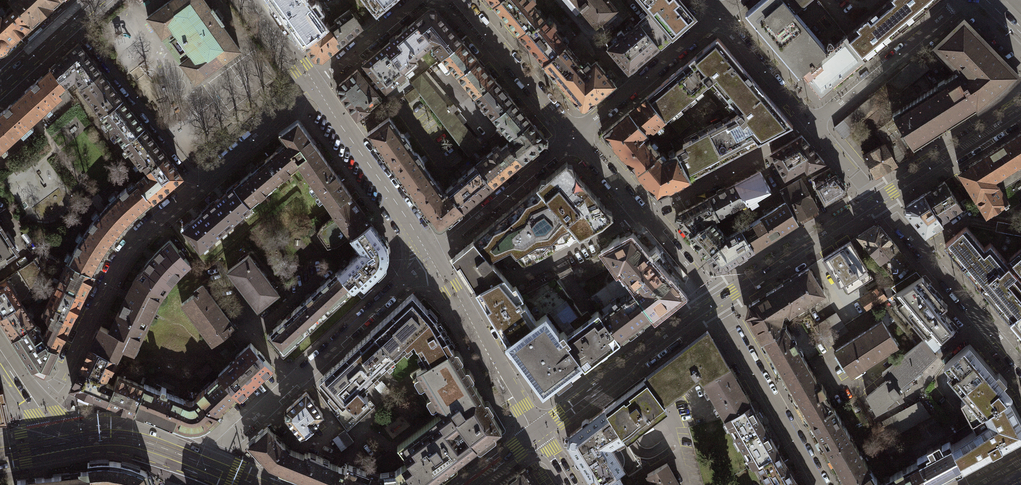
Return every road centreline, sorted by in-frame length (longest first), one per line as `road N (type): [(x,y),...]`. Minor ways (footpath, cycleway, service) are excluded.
road 1 (residential): [(201,463),(429,256)]
road 2 (residential): [(197,182),(128,243),(61,380),(34,398)]
road 3 (residential): [(876,199),(1020,368)]
road 4 (secondary): [(714,301),(538,430)]
road 5 (residential): [(822,484),(714,301)]
road 6 (tertiary): [(429,256),(313,85)]
road 7 (residential): [(71,21),(197,182)]
road 8 (residential): [(462,306),(640,214)]
road 9 (residential): [(810,123),(961,0)]
road 10 (residential): [(640,214),(810,123)]
road 11 (secondary): [(876,199),(714,301)]
road 12 (residential): [(429,256),(574,136)]
road 13 (residential): [(574,136),(719,16)]
road 14 (residential): [(574,136),(457,0)]
road 15 (secondary): [(1020,109),(876,199)]
road 16 (residential): [(313,85),(197,182)]
road 17 (secondary): [(201,463),(122,438),(55,444)]
road 18 (tertiary): [(538,430),(462,306)]
road 19 (residential): [(719,16),(810,123)]
road 20 (residential): [(413,0),(313,85)]

